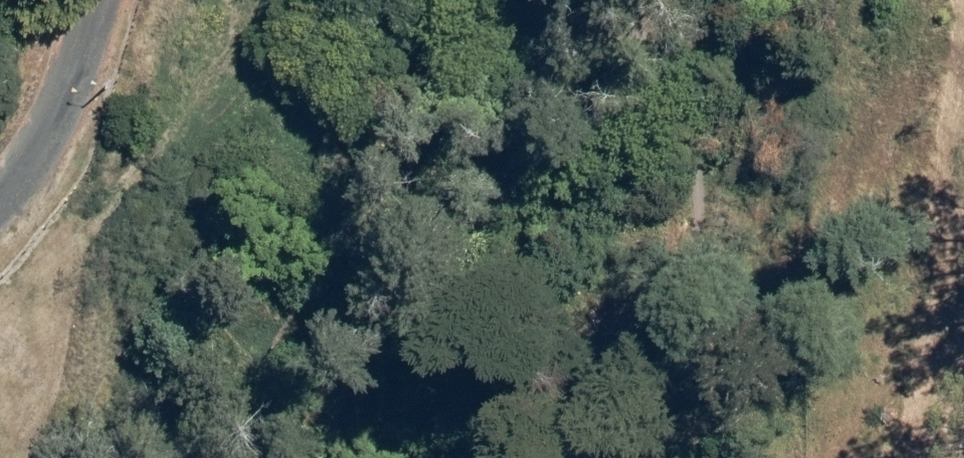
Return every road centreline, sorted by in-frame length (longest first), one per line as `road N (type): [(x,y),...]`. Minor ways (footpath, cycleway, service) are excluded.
road 1 (track): [(278,457),(357,258),(378,119),(409,63),(454,42),(527,45),(606,0)]
road 2 (track): [(655,0),(699,84),(712,175),(705,246),(682,326),(627,457)]
road 3 (residential): [(0,199),(45,146),(100,0)]

